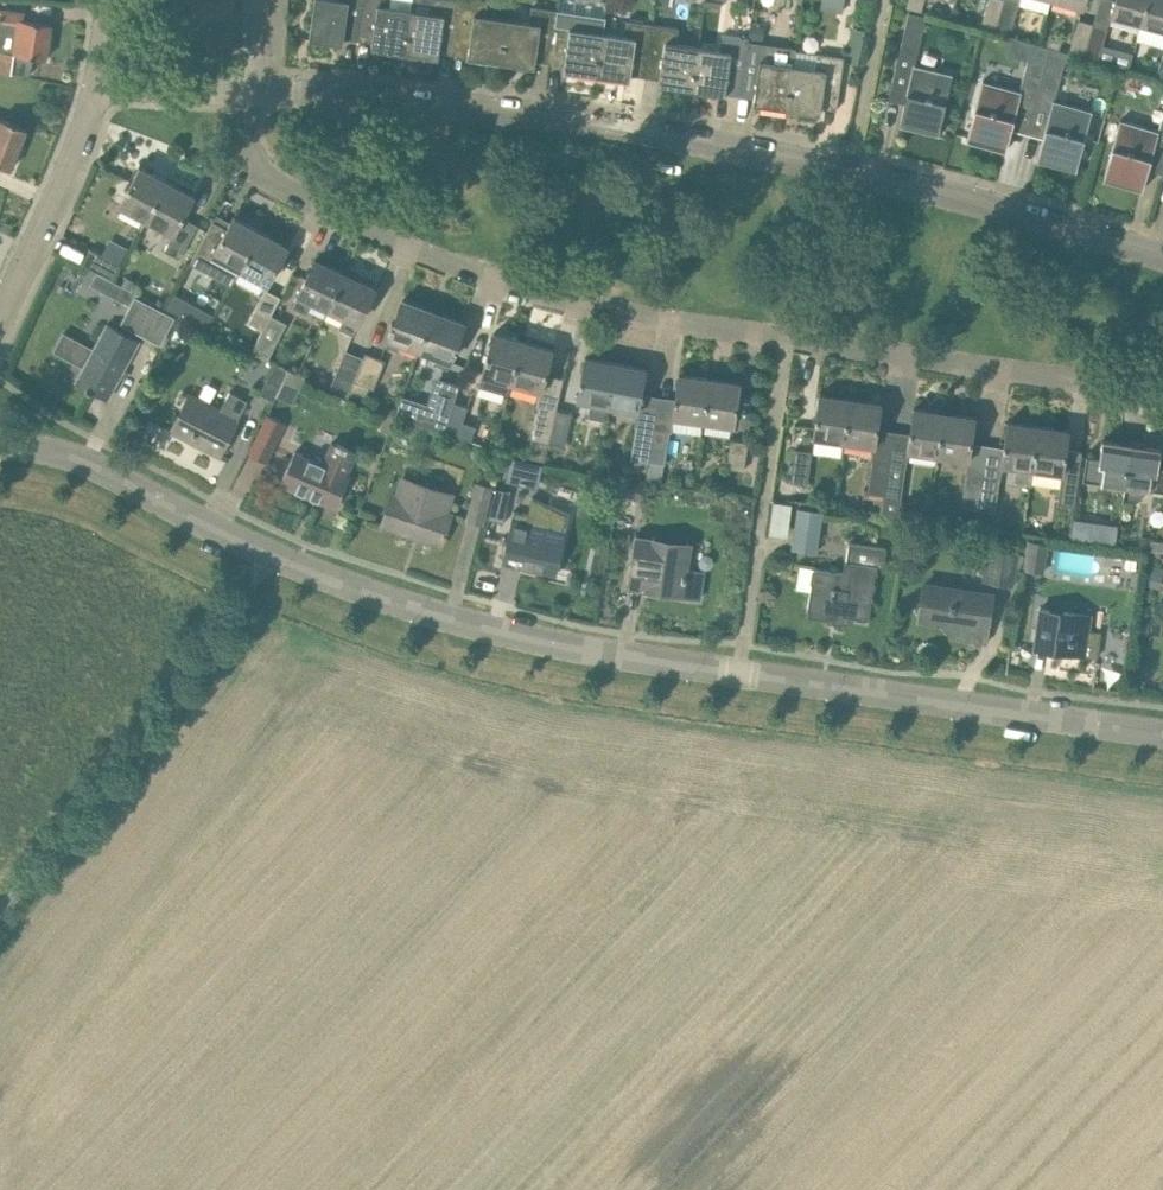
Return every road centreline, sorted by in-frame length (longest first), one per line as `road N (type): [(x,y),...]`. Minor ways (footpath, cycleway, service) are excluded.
road 1 (residential): [(1162,733),(516,635),(297,566),(92,462),(0,447)]
road 2 (residential): [(1162,398),(849,358),(599,306),(442,260),(289,194),(256,168),(255,92)]
road 3 (unclassified): [(1162,256),(853,167),(525,110),(255,92)]
road 4 (unclassified): [(0,319),(77,154),(99,78)]
road 5 (unclassified): [(255,92),(99,78)]

